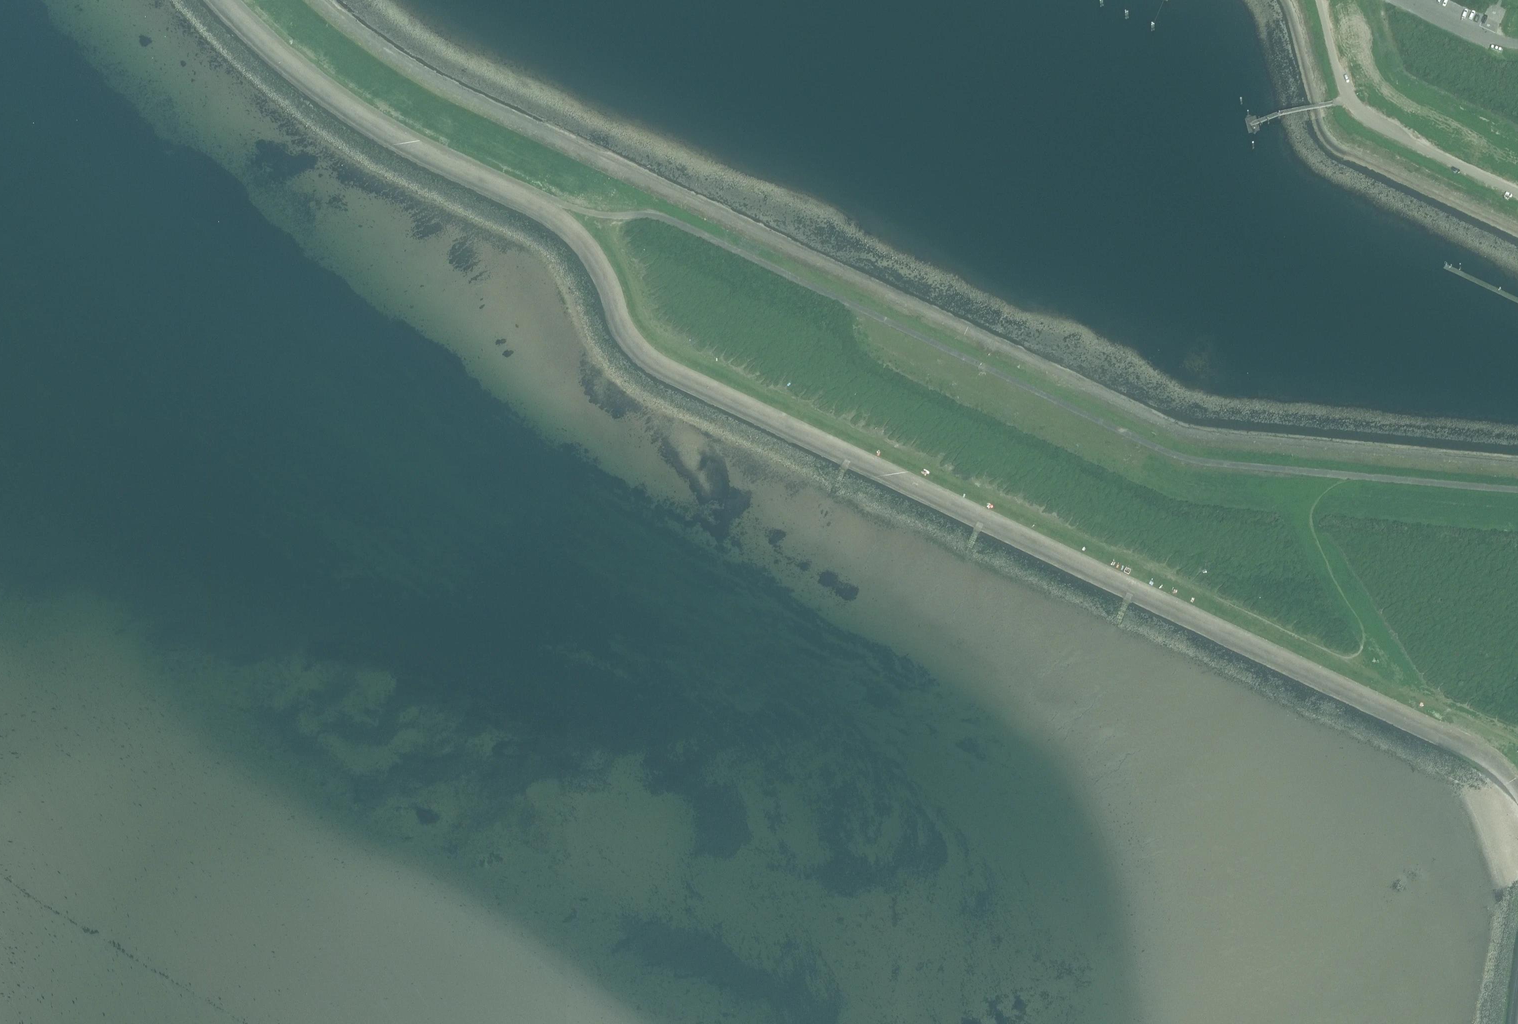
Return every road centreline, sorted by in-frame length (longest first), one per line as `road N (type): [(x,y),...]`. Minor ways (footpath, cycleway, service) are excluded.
road 1 (unclassified): [(1319,0),(1354,107),(1517,193)]

